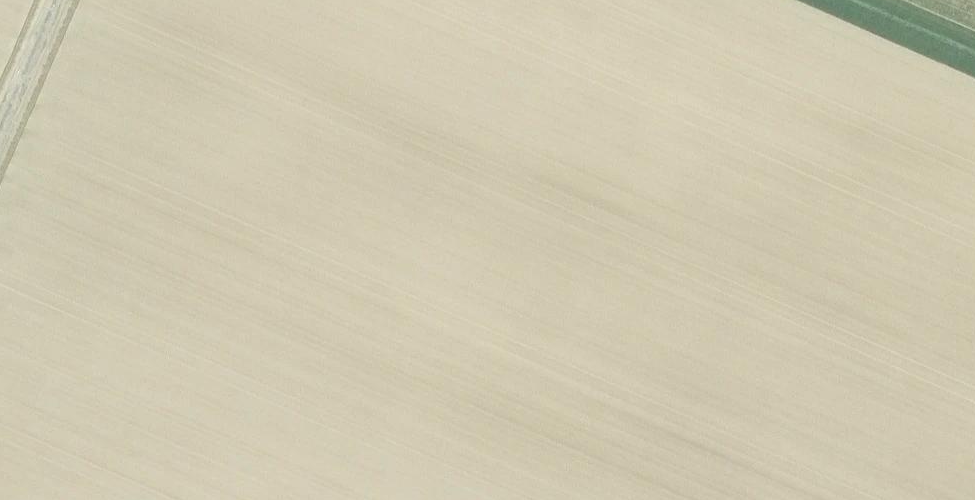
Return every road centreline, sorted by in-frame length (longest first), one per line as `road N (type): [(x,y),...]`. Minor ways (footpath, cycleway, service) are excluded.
road 1 (track): [(58,0),(0,135)]

